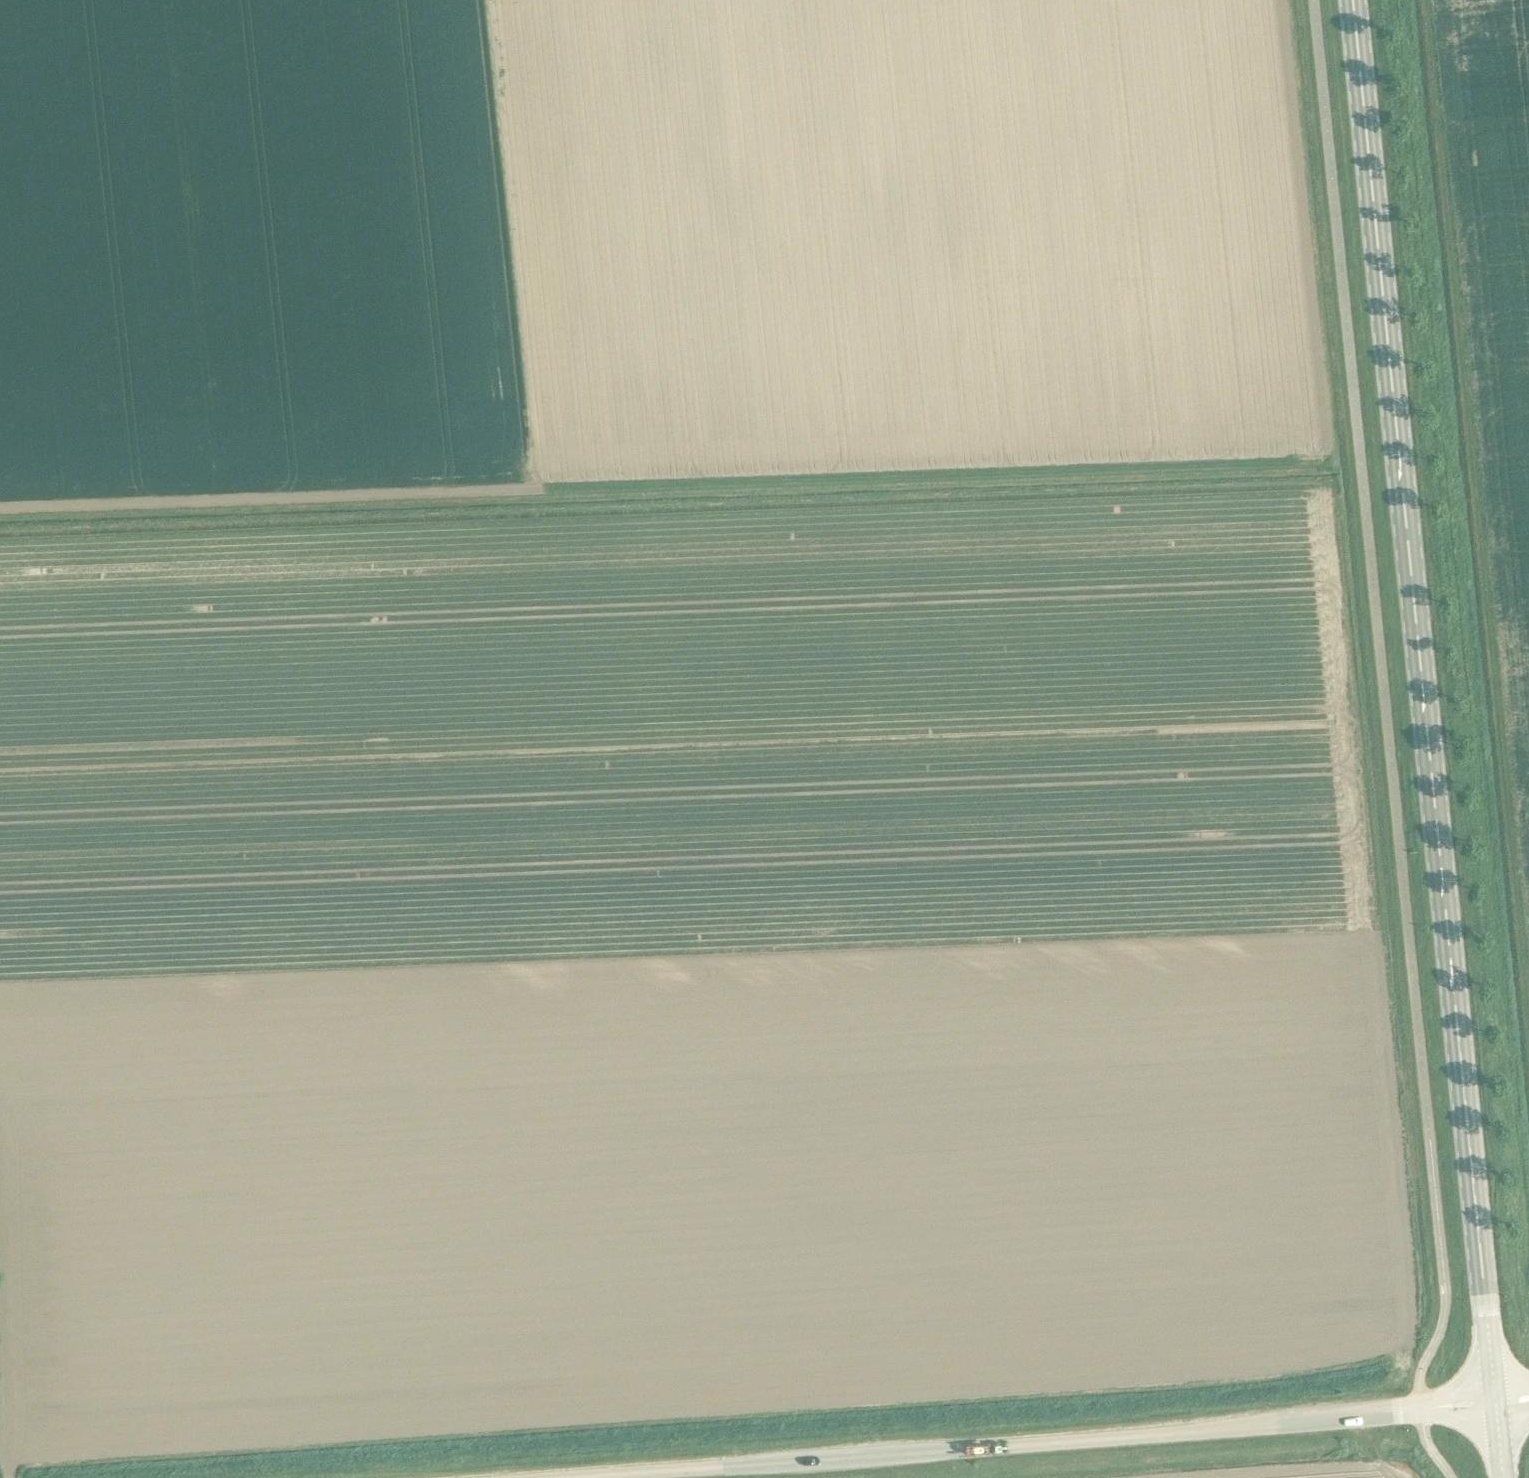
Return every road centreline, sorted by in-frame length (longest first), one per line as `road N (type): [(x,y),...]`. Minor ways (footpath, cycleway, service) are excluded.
road 1 (secondary): [(1487,1406),(1340,0)]
road 2 (unclassified): [(580,1477),(1487,1406)]

